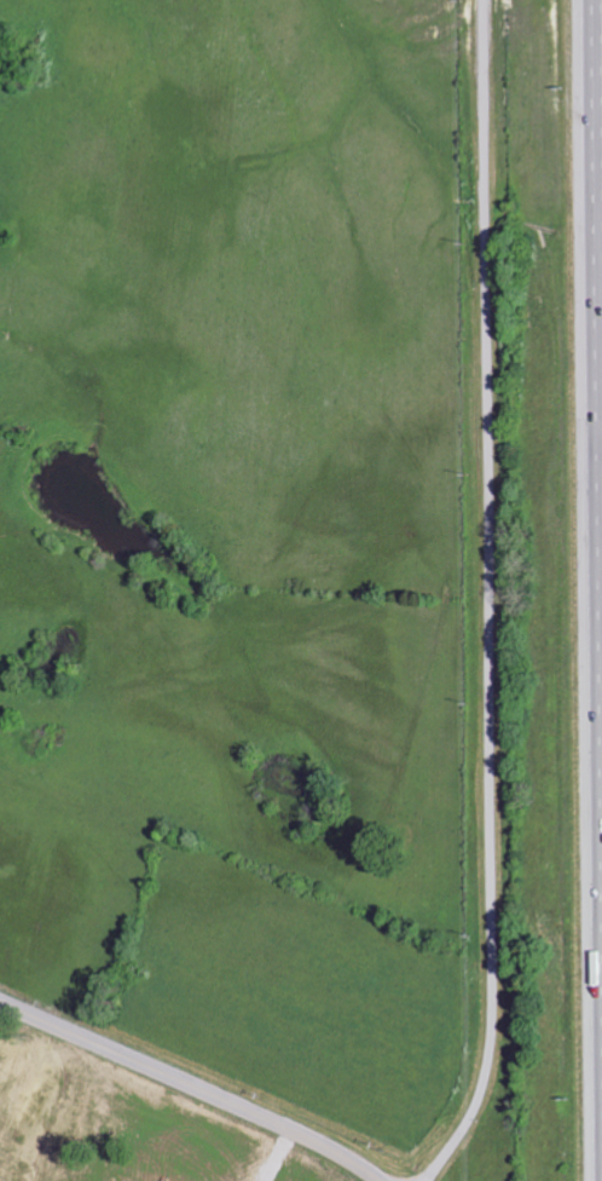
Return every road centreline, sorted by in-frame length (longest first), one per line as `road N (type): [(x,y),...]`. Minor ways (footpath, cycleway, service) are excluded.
road 1 (residential): [(428,1180),(480,1096),(493,1020),(484,0)]
road 2 (motorway): [(589,0),(596,1180)]
road 3 (residential): [(379,1180),(289,1129),(0,1002)]

